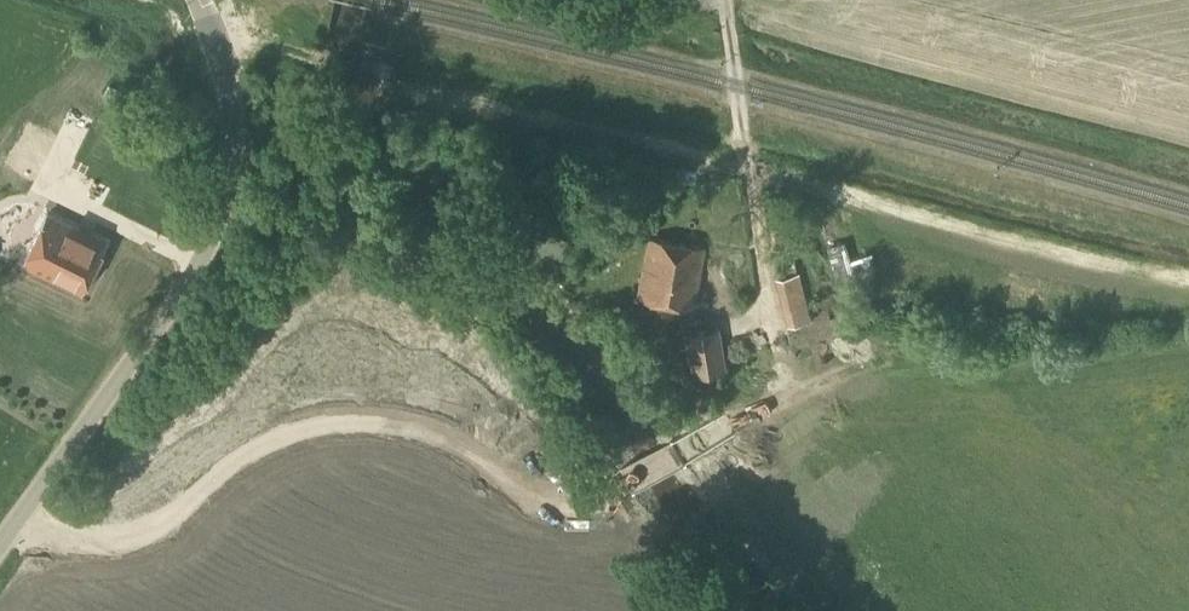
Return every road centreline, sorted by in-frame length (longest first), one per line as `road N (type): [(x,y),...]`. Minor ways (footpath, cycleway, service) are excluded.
road 1 (unclassified): [(0,544),(193,271),(216,224),(227,186),(230,106),(224,62),(197,0)]

